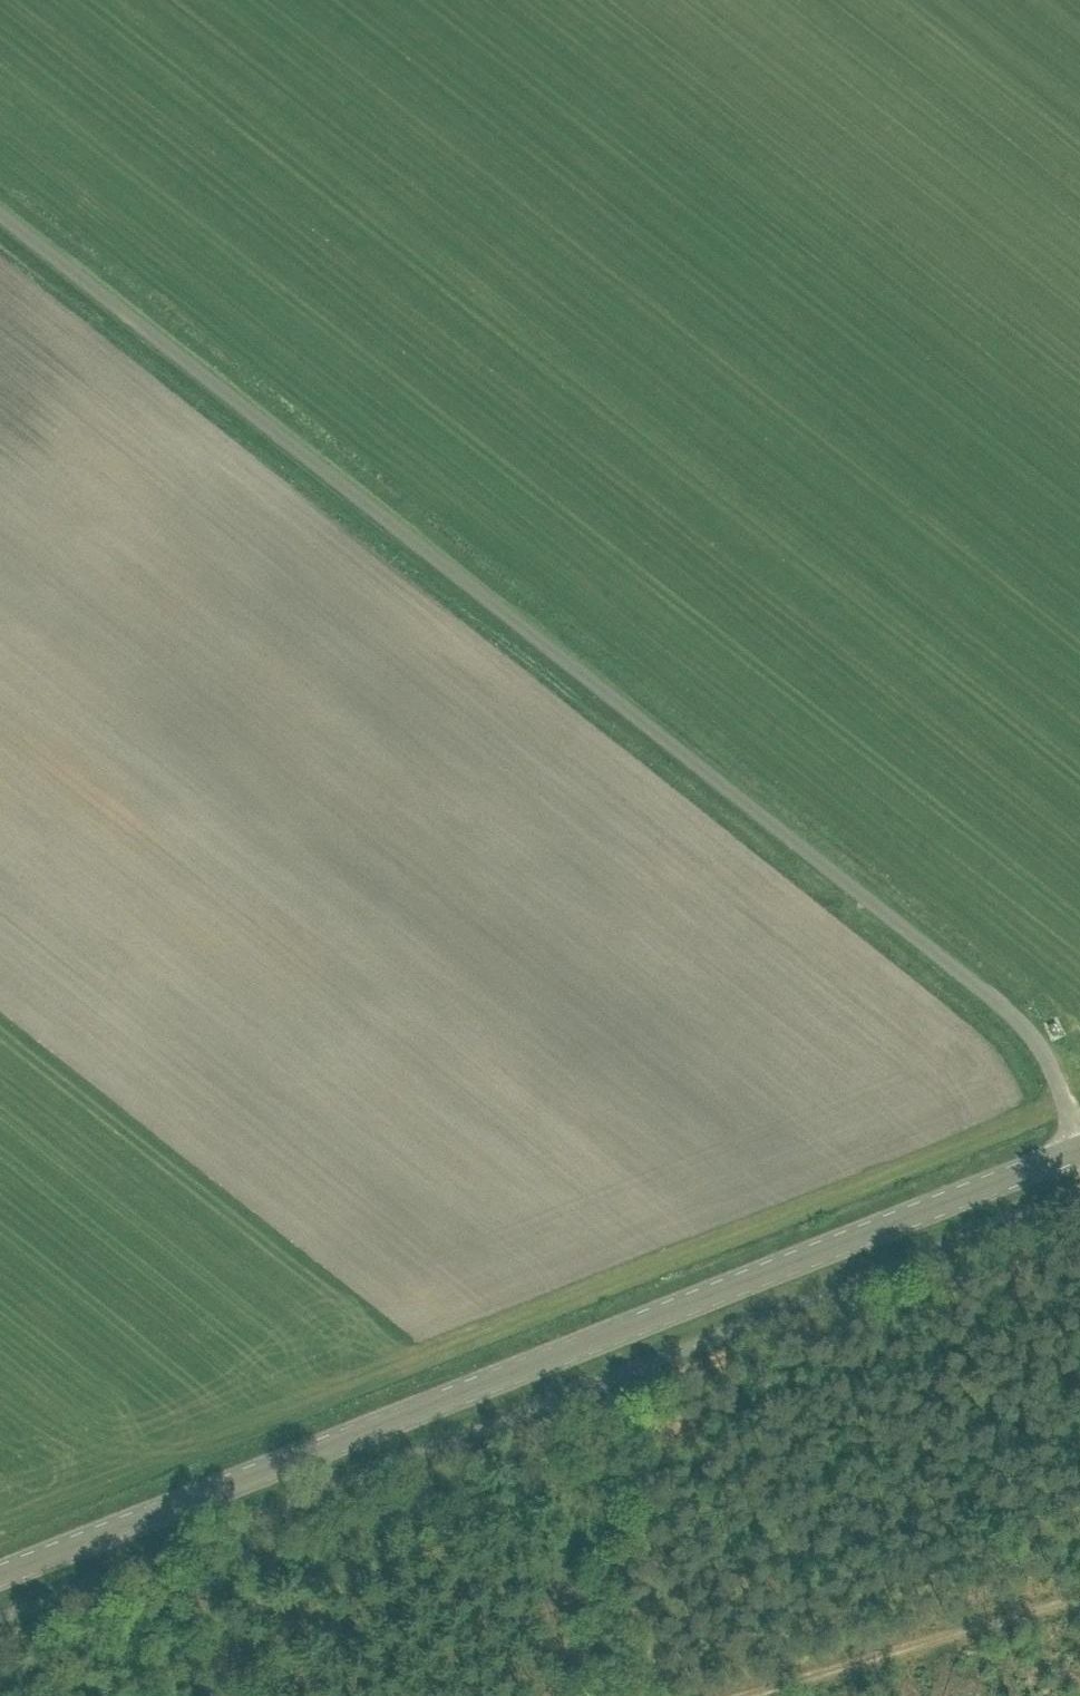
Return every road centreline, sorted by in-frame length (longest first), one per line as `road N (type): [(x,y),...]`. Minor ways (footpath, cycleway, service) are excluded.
road 1 (unclassified): [(1079,1140),(1047,1058),(986,995),(0,216)]
road 2 (tertiary): [(0,1576),(1079,1154)]
road 3 (track): [(748,1695),(1079,1597)]

